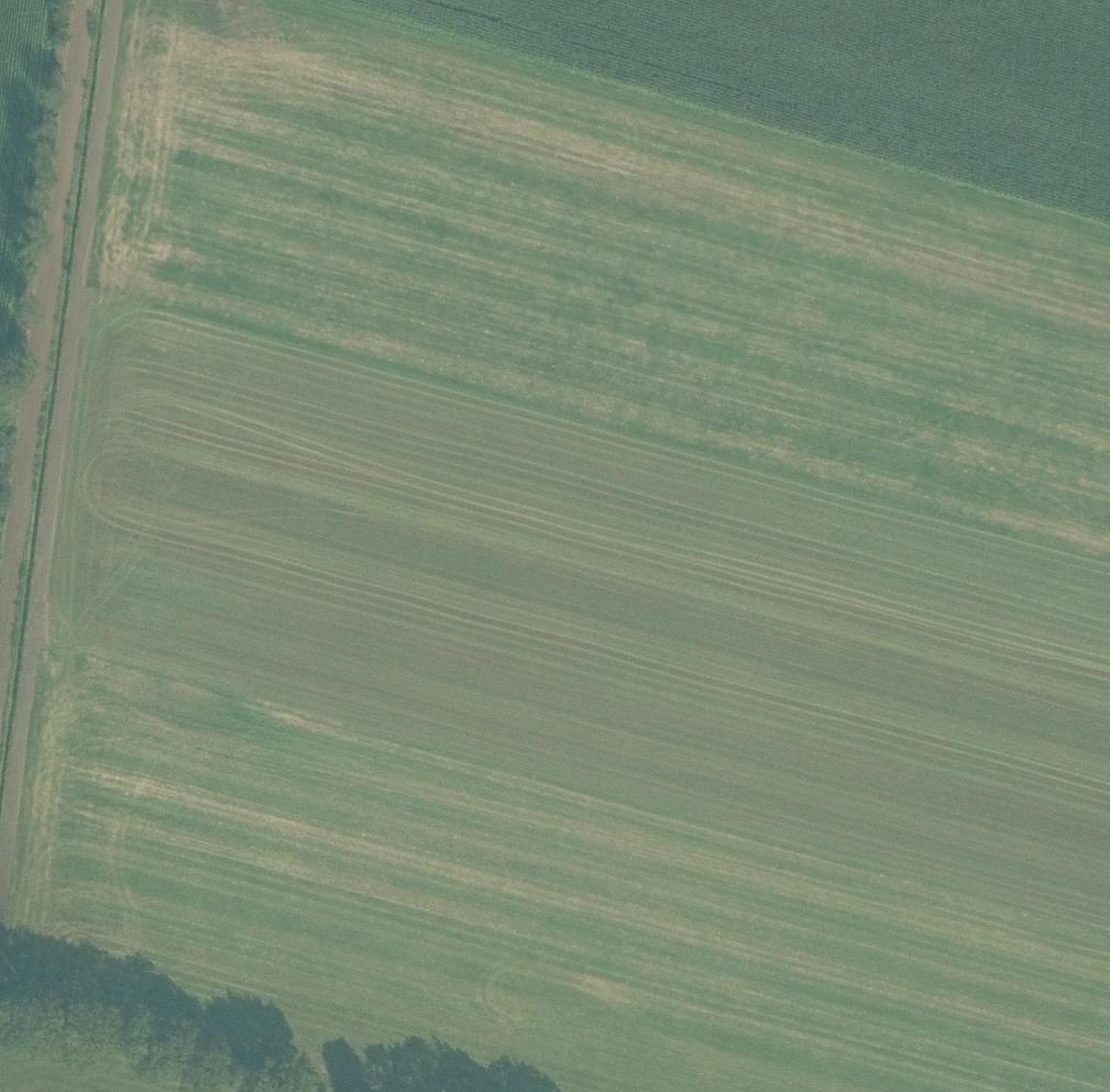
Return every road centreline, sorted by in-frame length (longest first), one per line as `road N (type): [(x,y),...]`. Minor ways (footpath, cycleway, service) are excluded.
road 1 (track): [(0,651),(83,0)]

